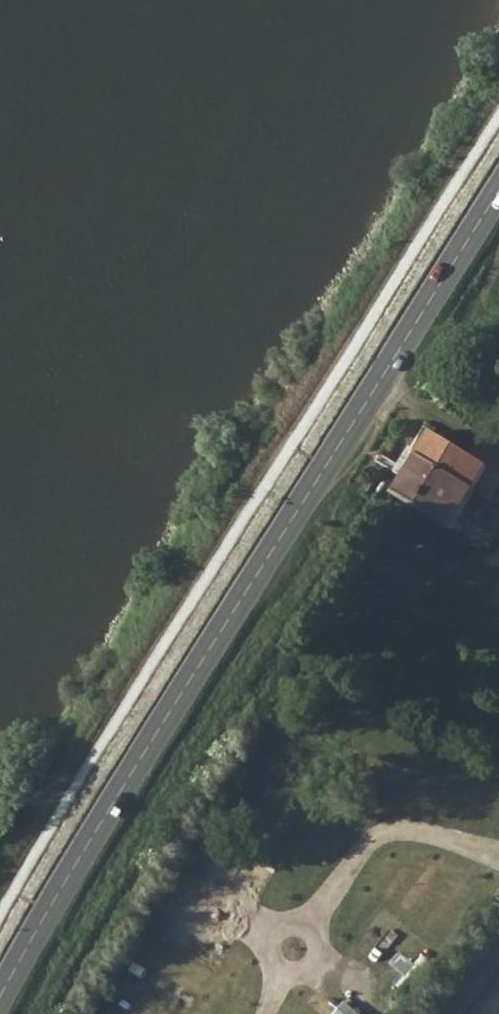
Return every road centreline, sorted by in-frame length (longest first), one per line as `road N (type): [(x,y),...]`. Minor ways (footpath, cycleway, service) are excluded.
road 1 (secondary): [(0,1001),(498,195)]

